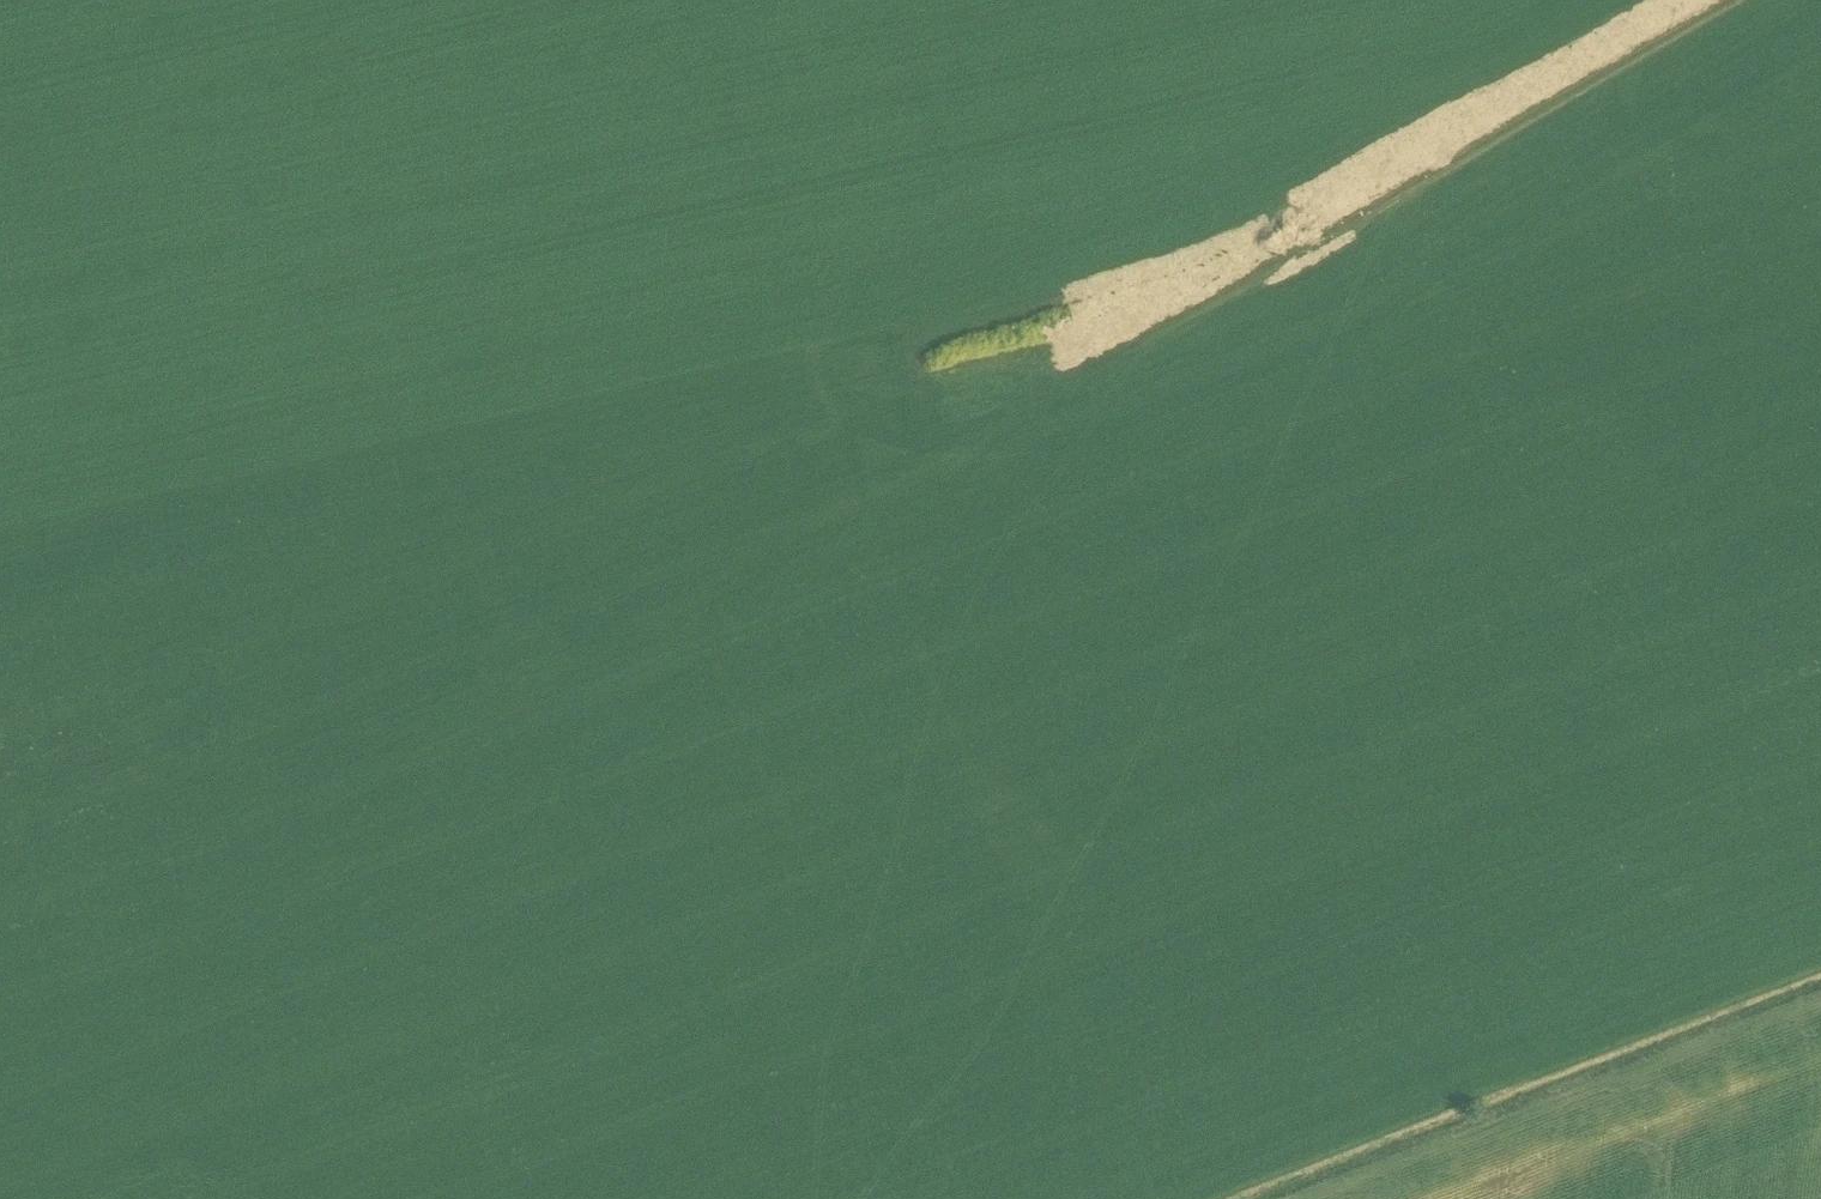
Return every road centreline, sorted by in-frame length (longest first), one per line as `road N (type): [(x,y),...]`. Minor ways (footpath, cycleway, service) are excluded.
road 1 (track): [(1720,0),(1301,232),(0,535)]

